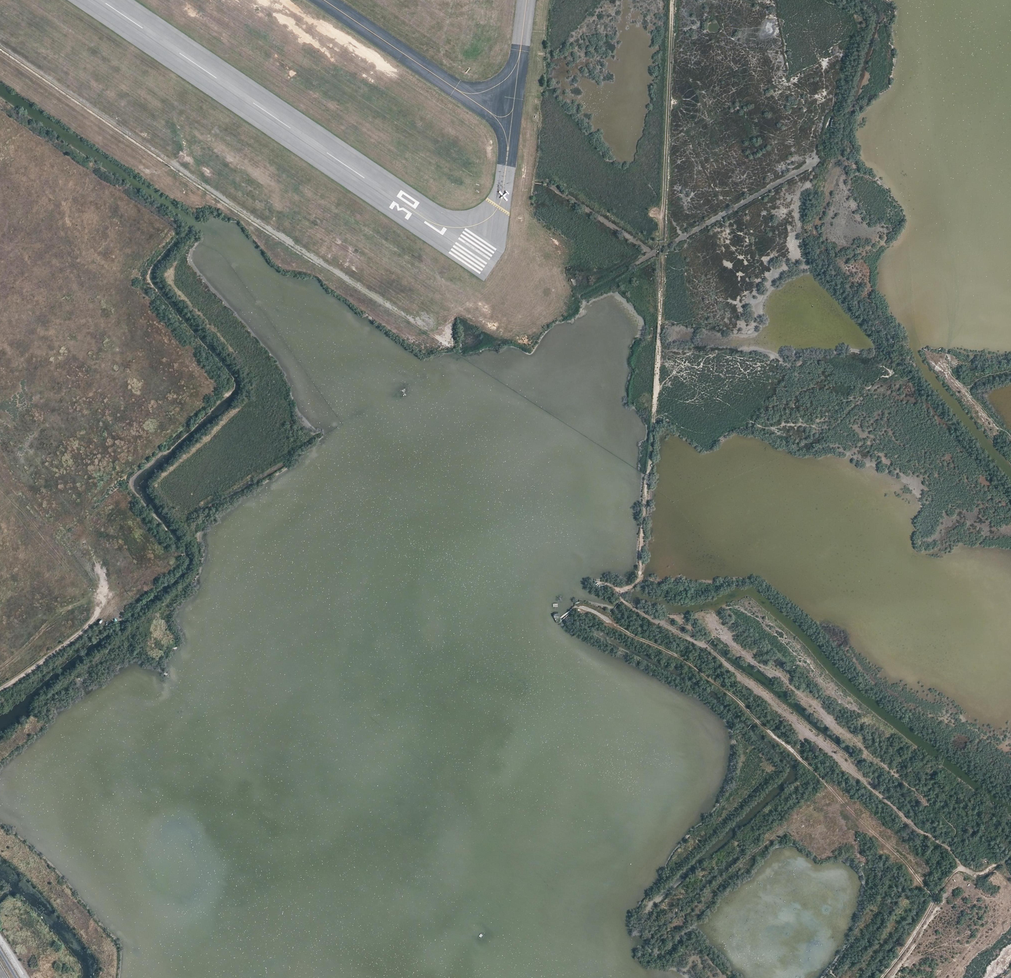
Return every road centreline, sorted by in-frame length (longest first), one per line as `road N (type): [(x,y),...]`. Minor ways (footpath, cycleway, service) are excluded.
road 1 (track): [(578,605),(693,665),(739,701),(928,890),(934,901),(882,977)]
road 2 (track): [(0,691),(88,627),(103,590),(102,571)]

